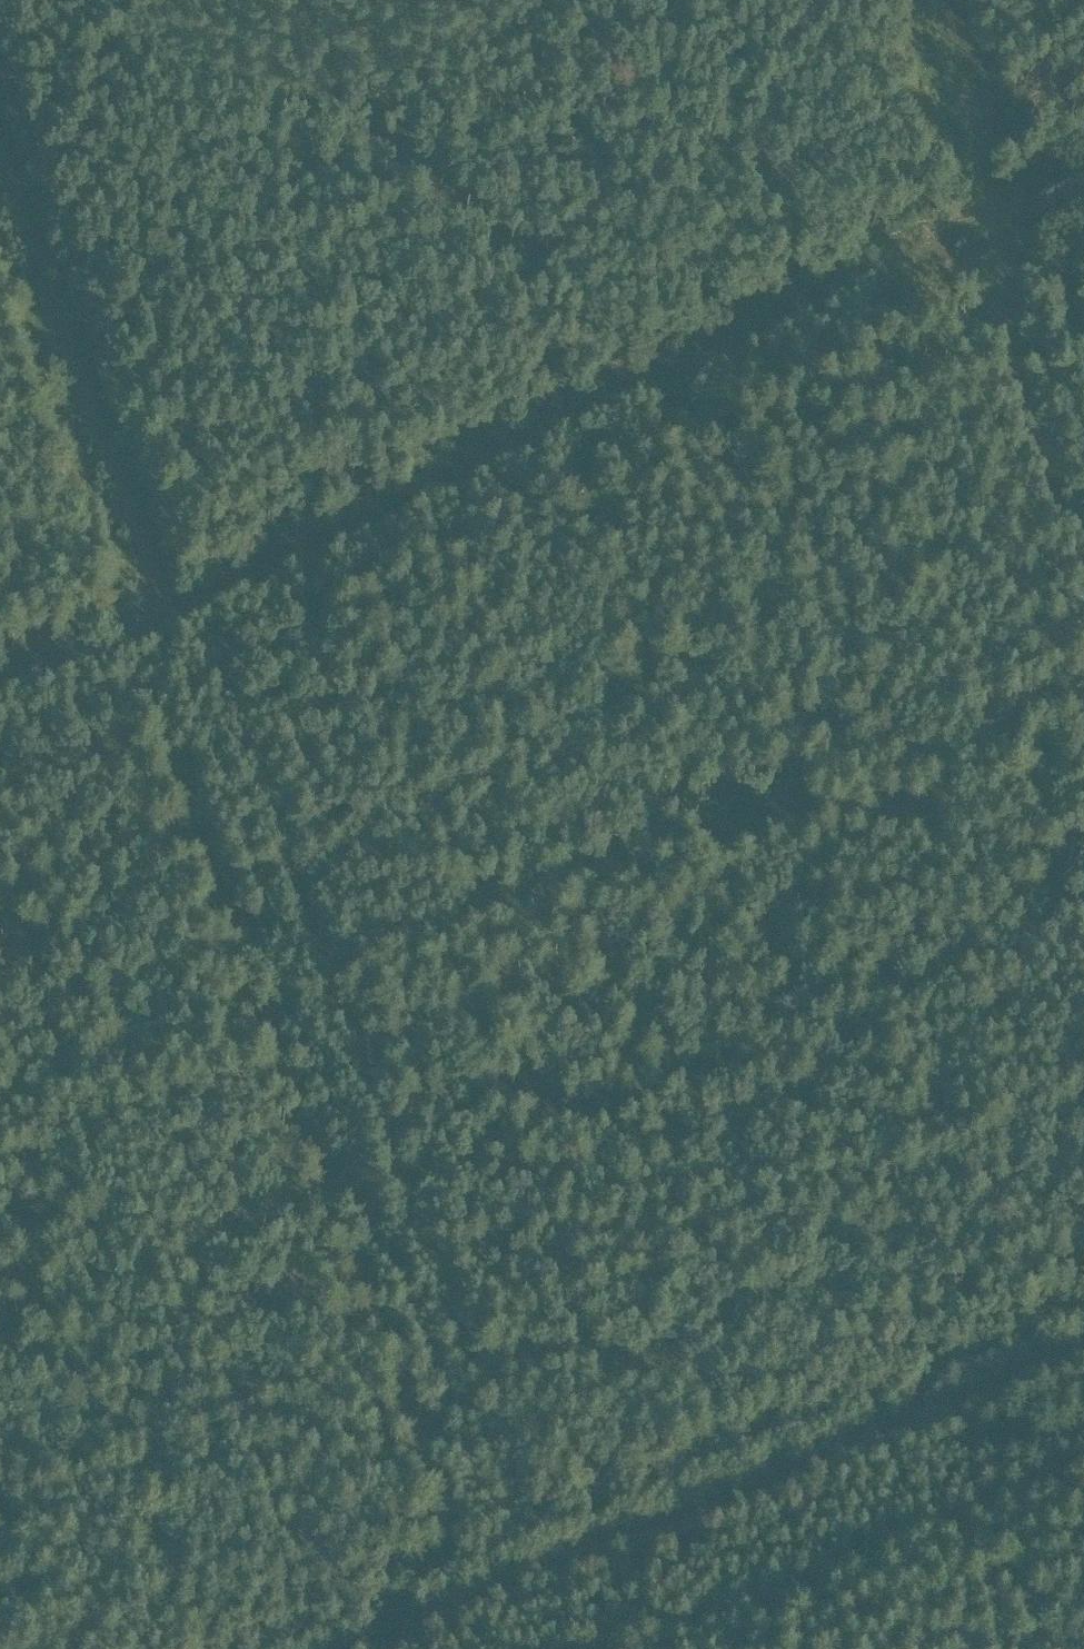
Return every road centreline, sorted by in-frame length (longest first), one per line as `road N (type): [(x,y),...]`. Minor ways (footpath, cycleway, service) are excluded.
road 1 (track): [(1083,180),(0,711)]
road 2 (track): [(1083,1305),(604,1496),(263,1648)]
road 3 (track): [(405,1648),(1083,1354)]

